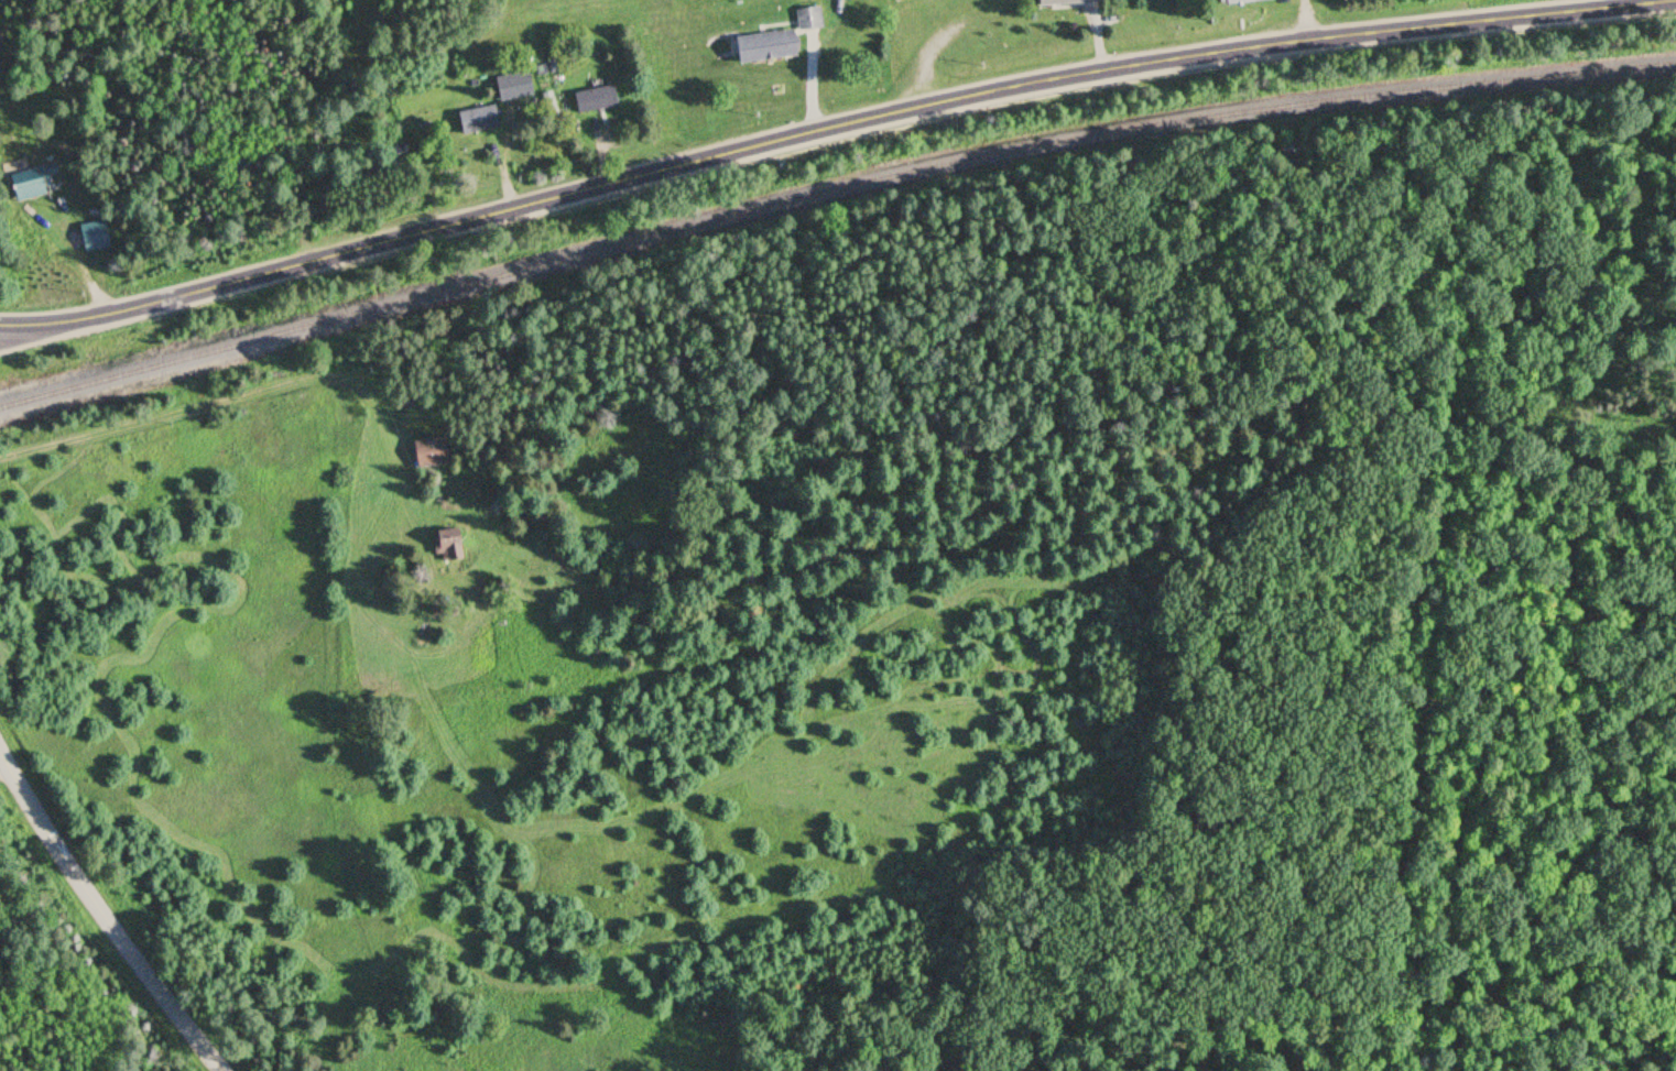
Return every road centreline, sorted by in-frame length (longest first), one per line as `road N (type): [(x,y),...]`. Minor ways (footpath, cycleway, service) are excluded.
road 1 (secondary): [(1675,1),(1097,72),(869,119),(119,314),(0,326)]
road 2 (residential): [(224,1070),(142,969),(29,805),(0,748)]

